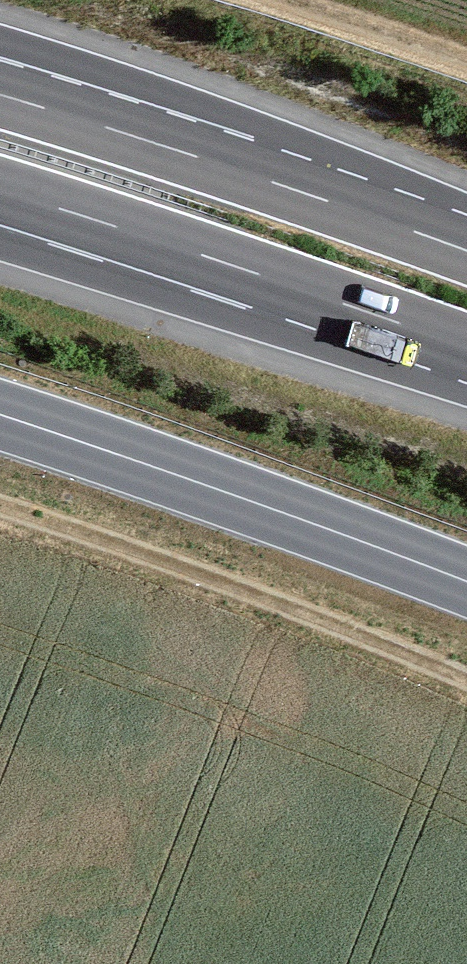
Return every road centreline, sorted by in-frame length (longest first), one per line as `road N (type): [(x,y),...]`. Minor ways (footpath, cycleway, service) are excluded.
road 1 (track): [(466,680),(256,596),(0,507)]
road 2 (secondary): [(0,415),(466,582)]
road 3 (motorway): [(0,190),(466,348)]
road 4 (motorway): [(466,251),(0,95)]
road 5 (track): [(466,55),(292,0)]

